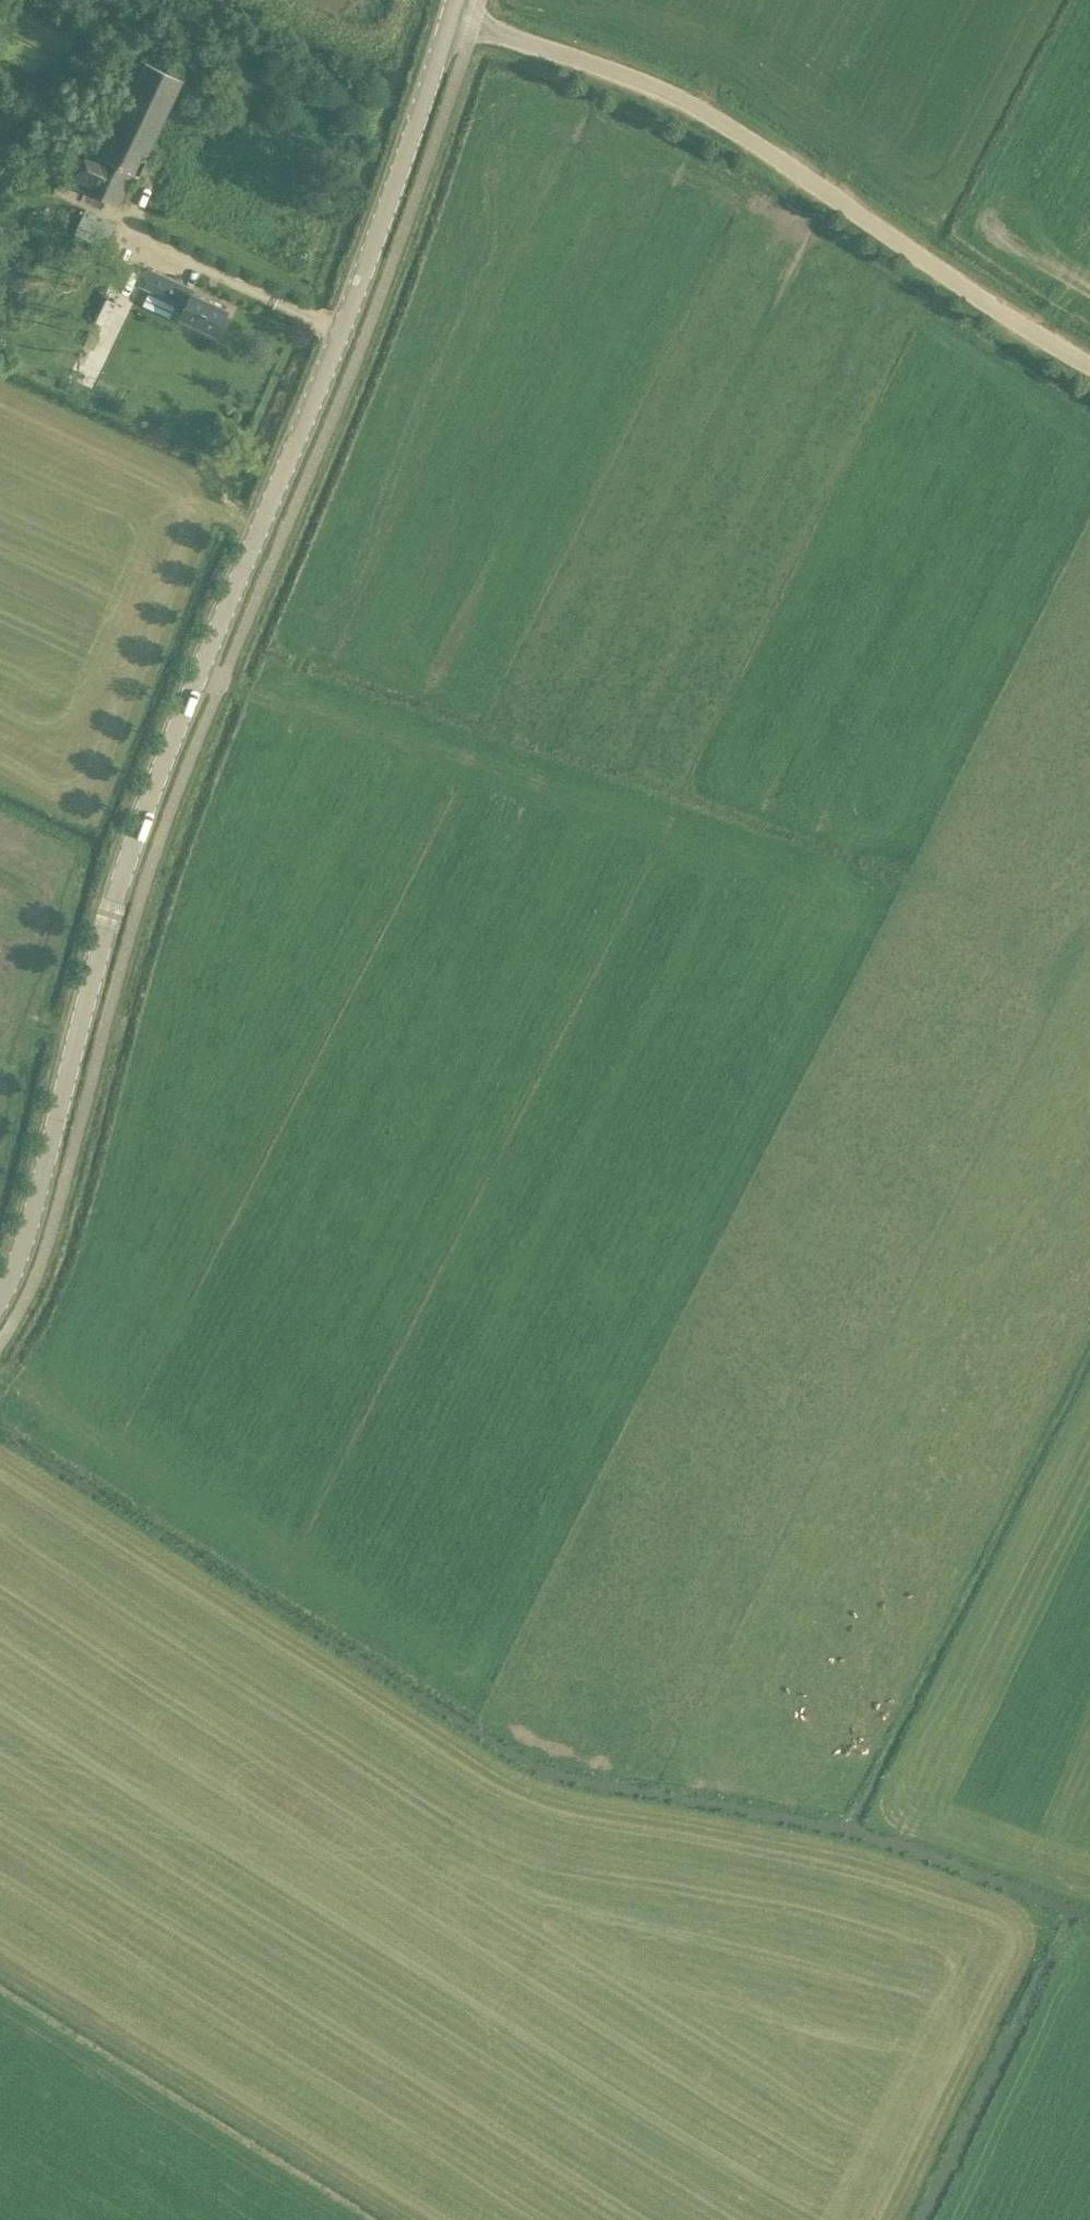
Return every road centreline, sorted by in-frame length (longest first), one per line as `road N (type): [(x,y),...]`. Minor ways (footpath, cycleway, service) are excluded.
road 1 (tertiary): [(0,1296),(13,1273),(147,811),(390,206),(452,16)]
road 2 (unclassified): [(1089,364),(774,157),(663,94),(452,16)]

